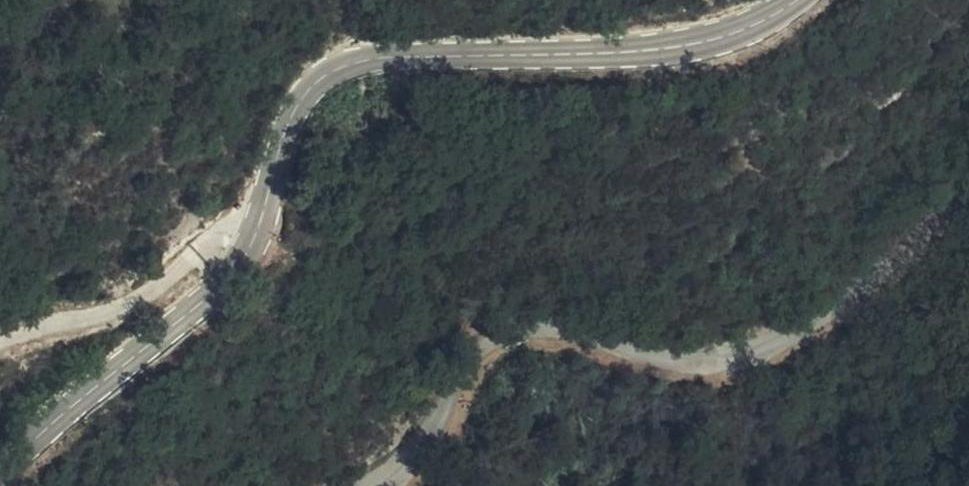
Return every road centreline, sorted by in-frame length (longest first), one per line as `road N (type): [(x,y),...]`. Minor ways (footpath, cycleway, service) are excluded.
road 1 (unclassified): [(374,485),(414,452),(454,376),(488,338),(533,326),(673,358),(739,353),(836,310),(968,195)]
road 2 (secondary): [(256,235),(293,117),(331,72),(406,57),(637,54),(691,46),(745,32),(800,0)]
road 3 (secondary): [(0,470),(212,294),(256,235)]
road 4 (unclassified): [(256,235),(228,238),(123,308),(0,342)]

